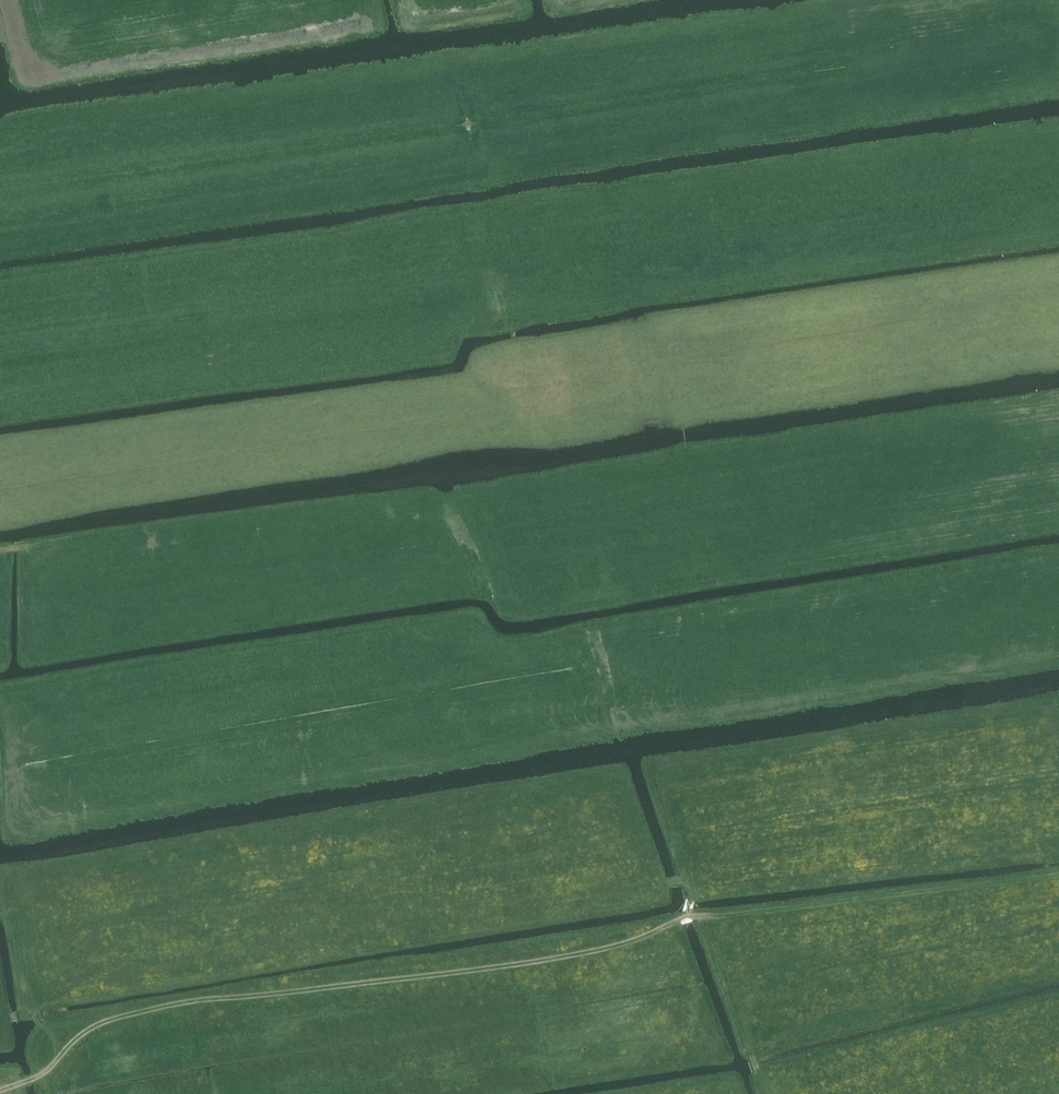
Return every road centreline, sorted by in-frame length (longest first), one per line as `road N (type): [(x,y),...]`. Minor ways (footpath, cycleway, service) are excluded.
road 1 (track): [(0,1090),(39,1076),(80,1035),(117,1017),(206,999),(574,954),(635,941),(689,915)]
road 2 (track): [(689,915),(1058,875)]

